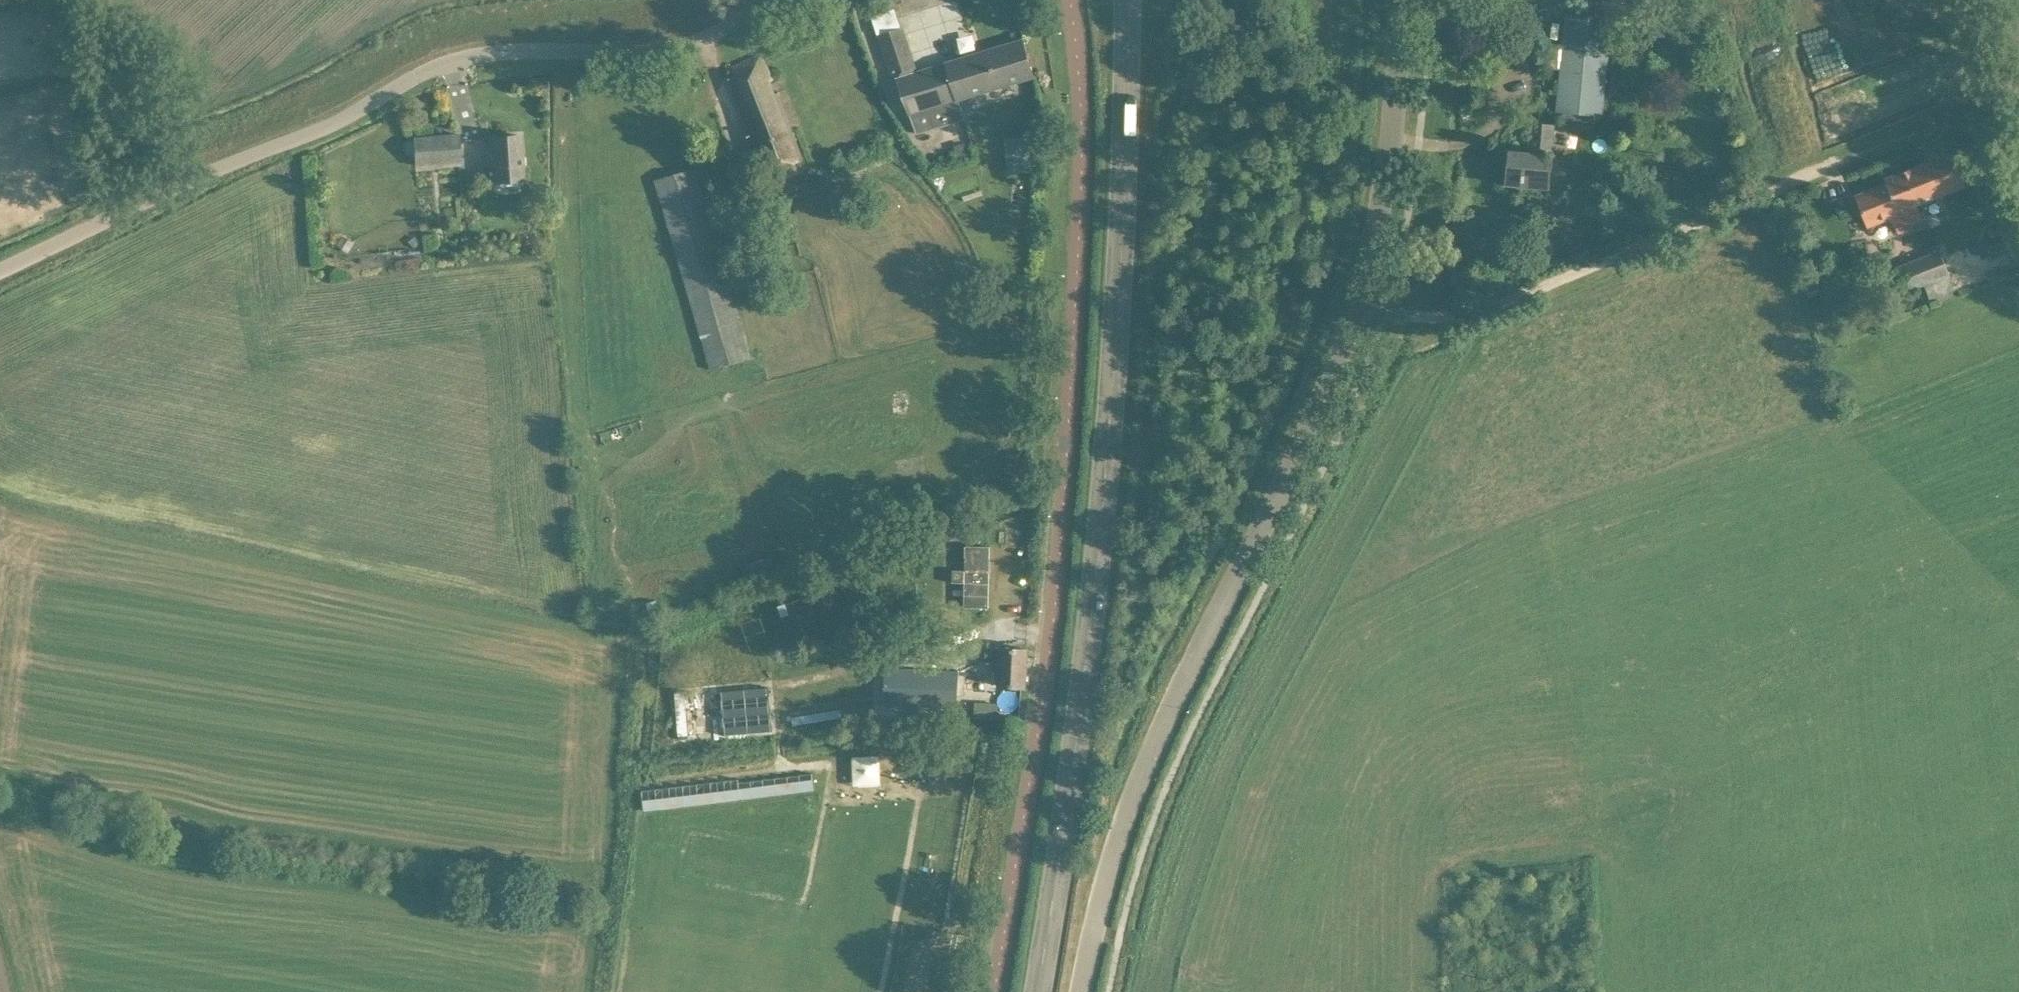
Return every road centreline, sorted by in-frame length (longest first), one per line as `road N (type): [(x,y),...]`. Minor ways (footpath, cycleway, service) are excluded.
road 1 (unclassified): [(1080,991),(1147,761),(1352,302),(1383,200),(1395,0)]
road 2 (unclassified): [(992,991),(1028,792),(1059,537),(1081,176),(1070,0)]
road 3 (secondary): [(1125,0),(1119,226),(1092,610),(1037,991)]
road 4 (unclassified): [(0,262),(352,108),(430,63),(483,50),(655,50),(733,27),(777,0)]

